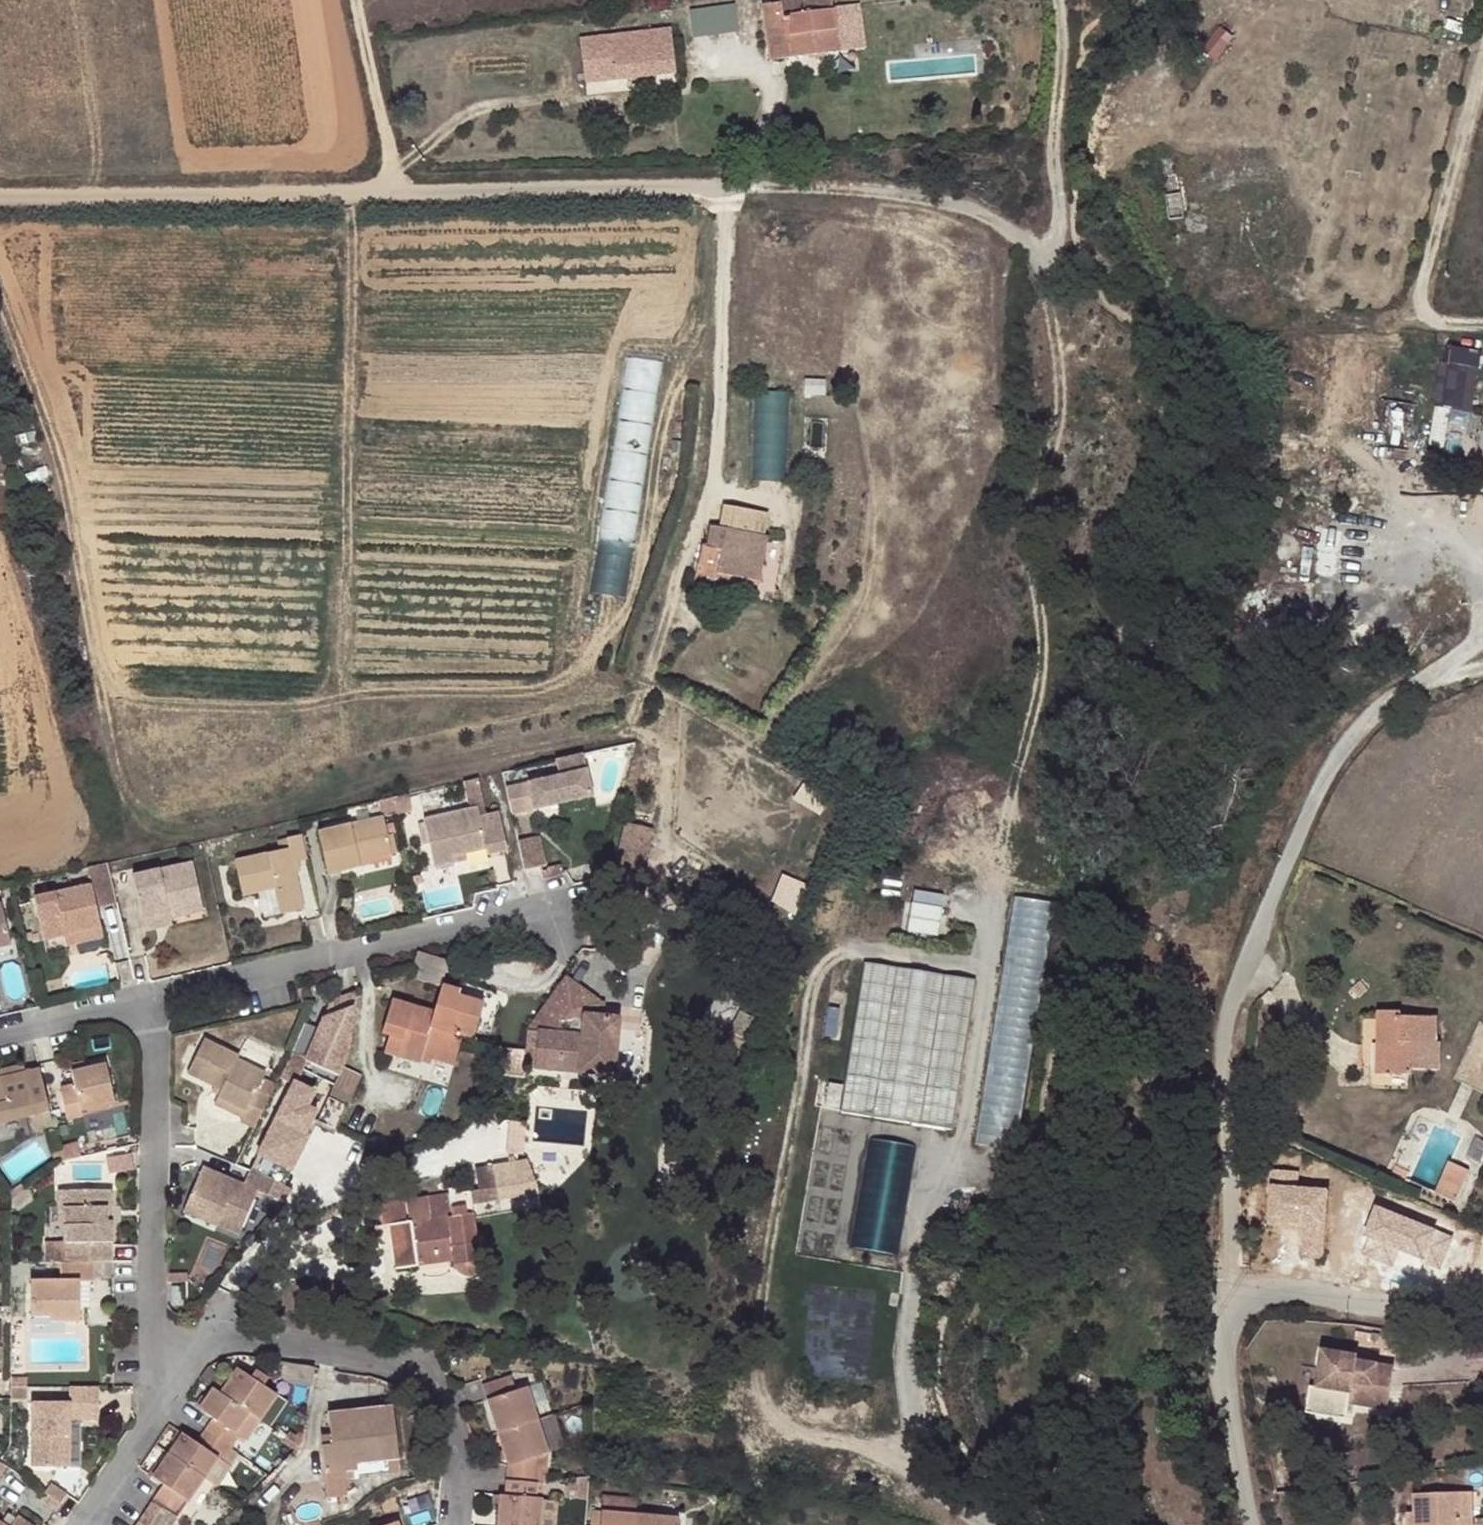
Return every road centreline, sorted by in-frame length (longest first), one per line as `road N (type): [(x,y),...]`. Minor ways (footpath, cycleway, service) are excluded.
road 1 (unclassified): [(931,1457),(777,1424),(763,1385),(768,1238),(814,989),(831,957),(874,947),(990,966)]
road 2 (unclassified): [(1233,1304),(1218,1193),(1229,1023),(1246,967),(1331,762),(1370,717),(1482,635)]
road 3 (track): [(0,195),(726,184)]
road 4 (track): [(990,966),(1019,763),(1043,674),(1034,514),(1062,413),(1042,252)]
road 5 (track): [(726,184),(967,209),(1042,252),(1060,232),(1060,0)]
road 6 (track): [(726,184),(713,488),(629,727)]
road 7 (track): [(348,189),(340,696)]
road 8 (unclassified): [(931,1457),(915,1370),(916,1273),(959,1152),(990,966)]
road 9 (residential): [(150,1003),(532,912),(561,936)]
road 10 (residential): [(167,1369),(218,1343),(394,1366),(437,1392),(460,1444),(453,1524)]
road 11 (track): [(558,101),(467,113),(393,189),(352,0)]
road 12 (residential): [(167,1369),(146,1319),(150,1003)]
road 13 (residential): [(1482,1305),(1261,1290),(1233,1304)]
road 14 (residential): [(1233,1304),(1221,1336),(1246,1524)]
road 15 (residential): [(78,1524),(151,1413),(167,1369)]
road 16 (residential): [(150,1003),(0,1035)]

